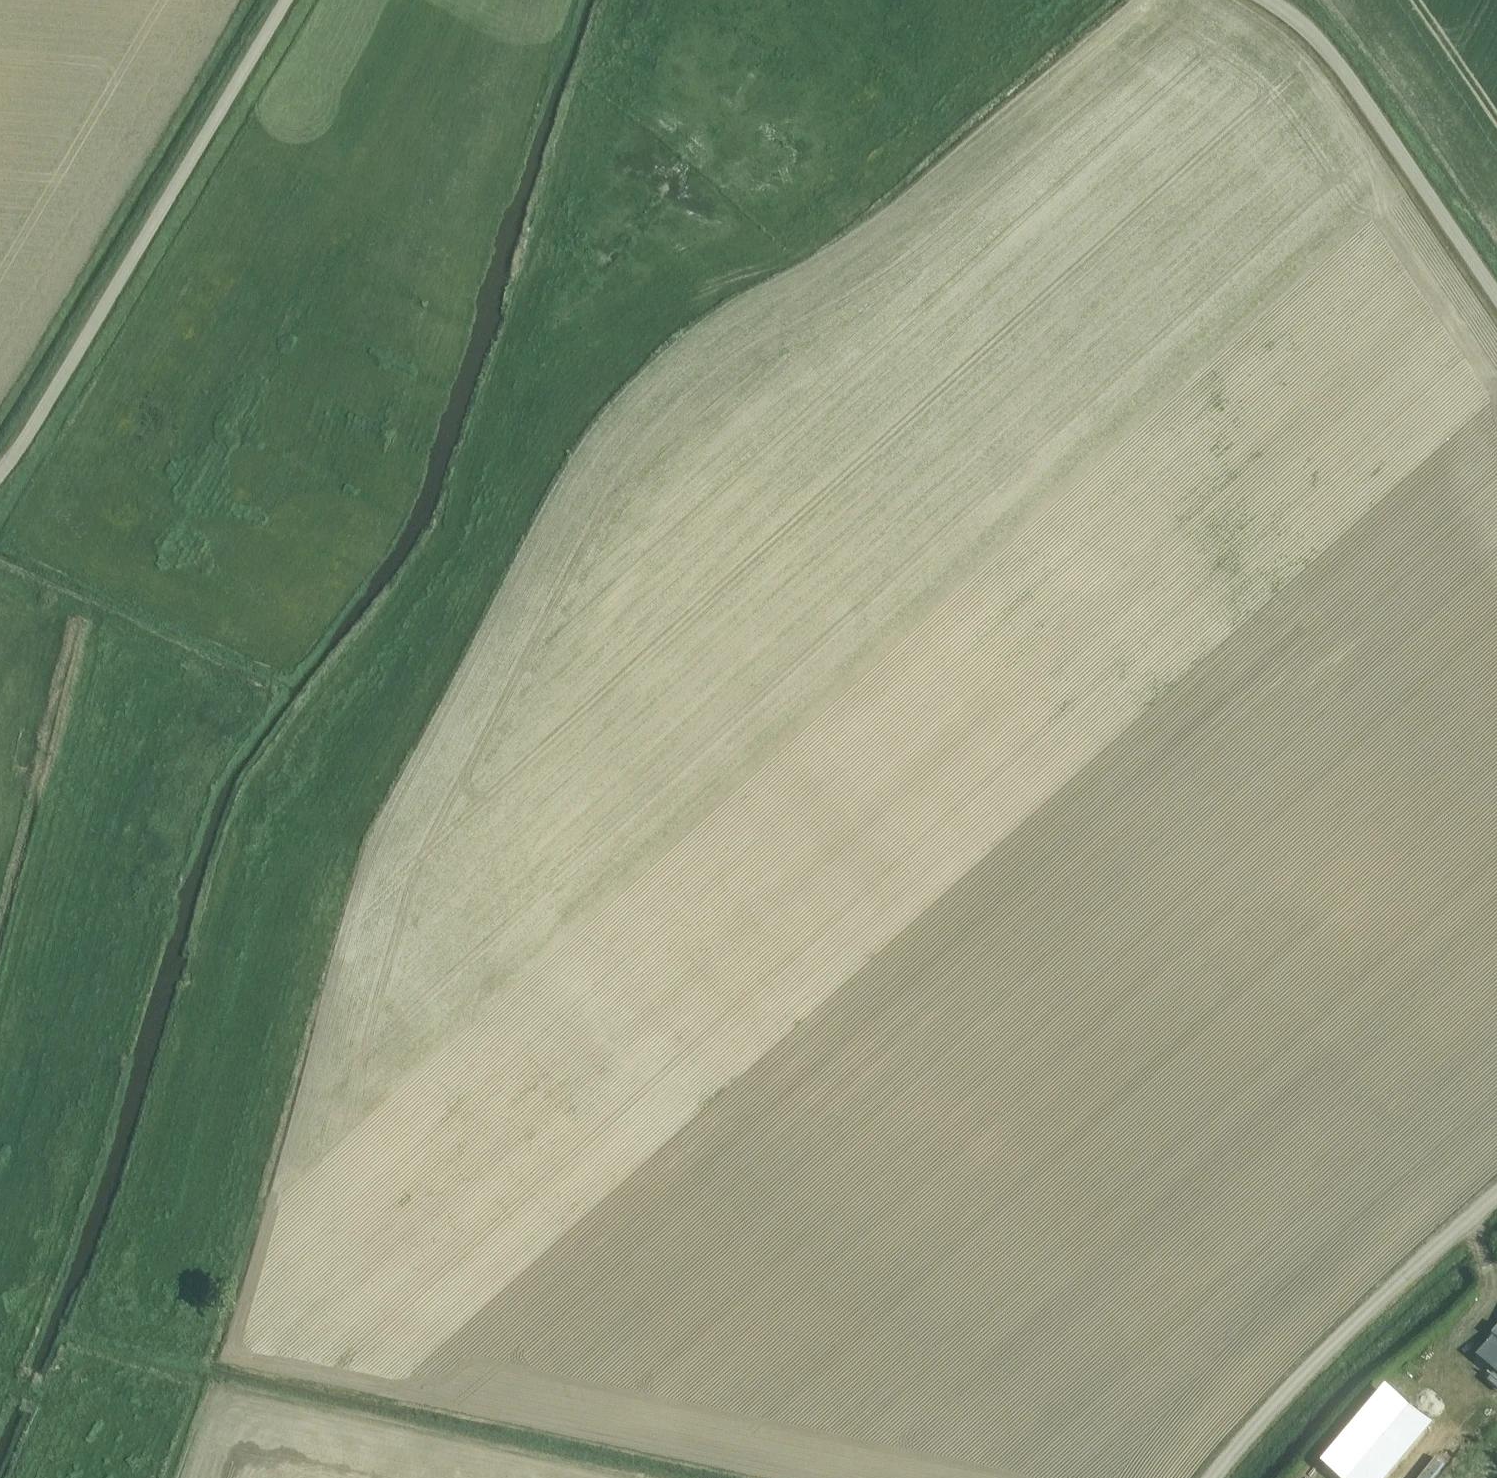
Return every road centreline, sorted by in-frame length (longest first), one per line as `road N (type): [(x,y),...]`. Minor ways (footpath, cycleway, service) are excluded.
road 1 (unclassified): [(0,475),(285,0)]
road 2 (unclassified): [(1212,1477),(1293,1383),(1496,1195)]
road 3 (unclassified): [(1496,299),(1326,52),(1265,0)]

